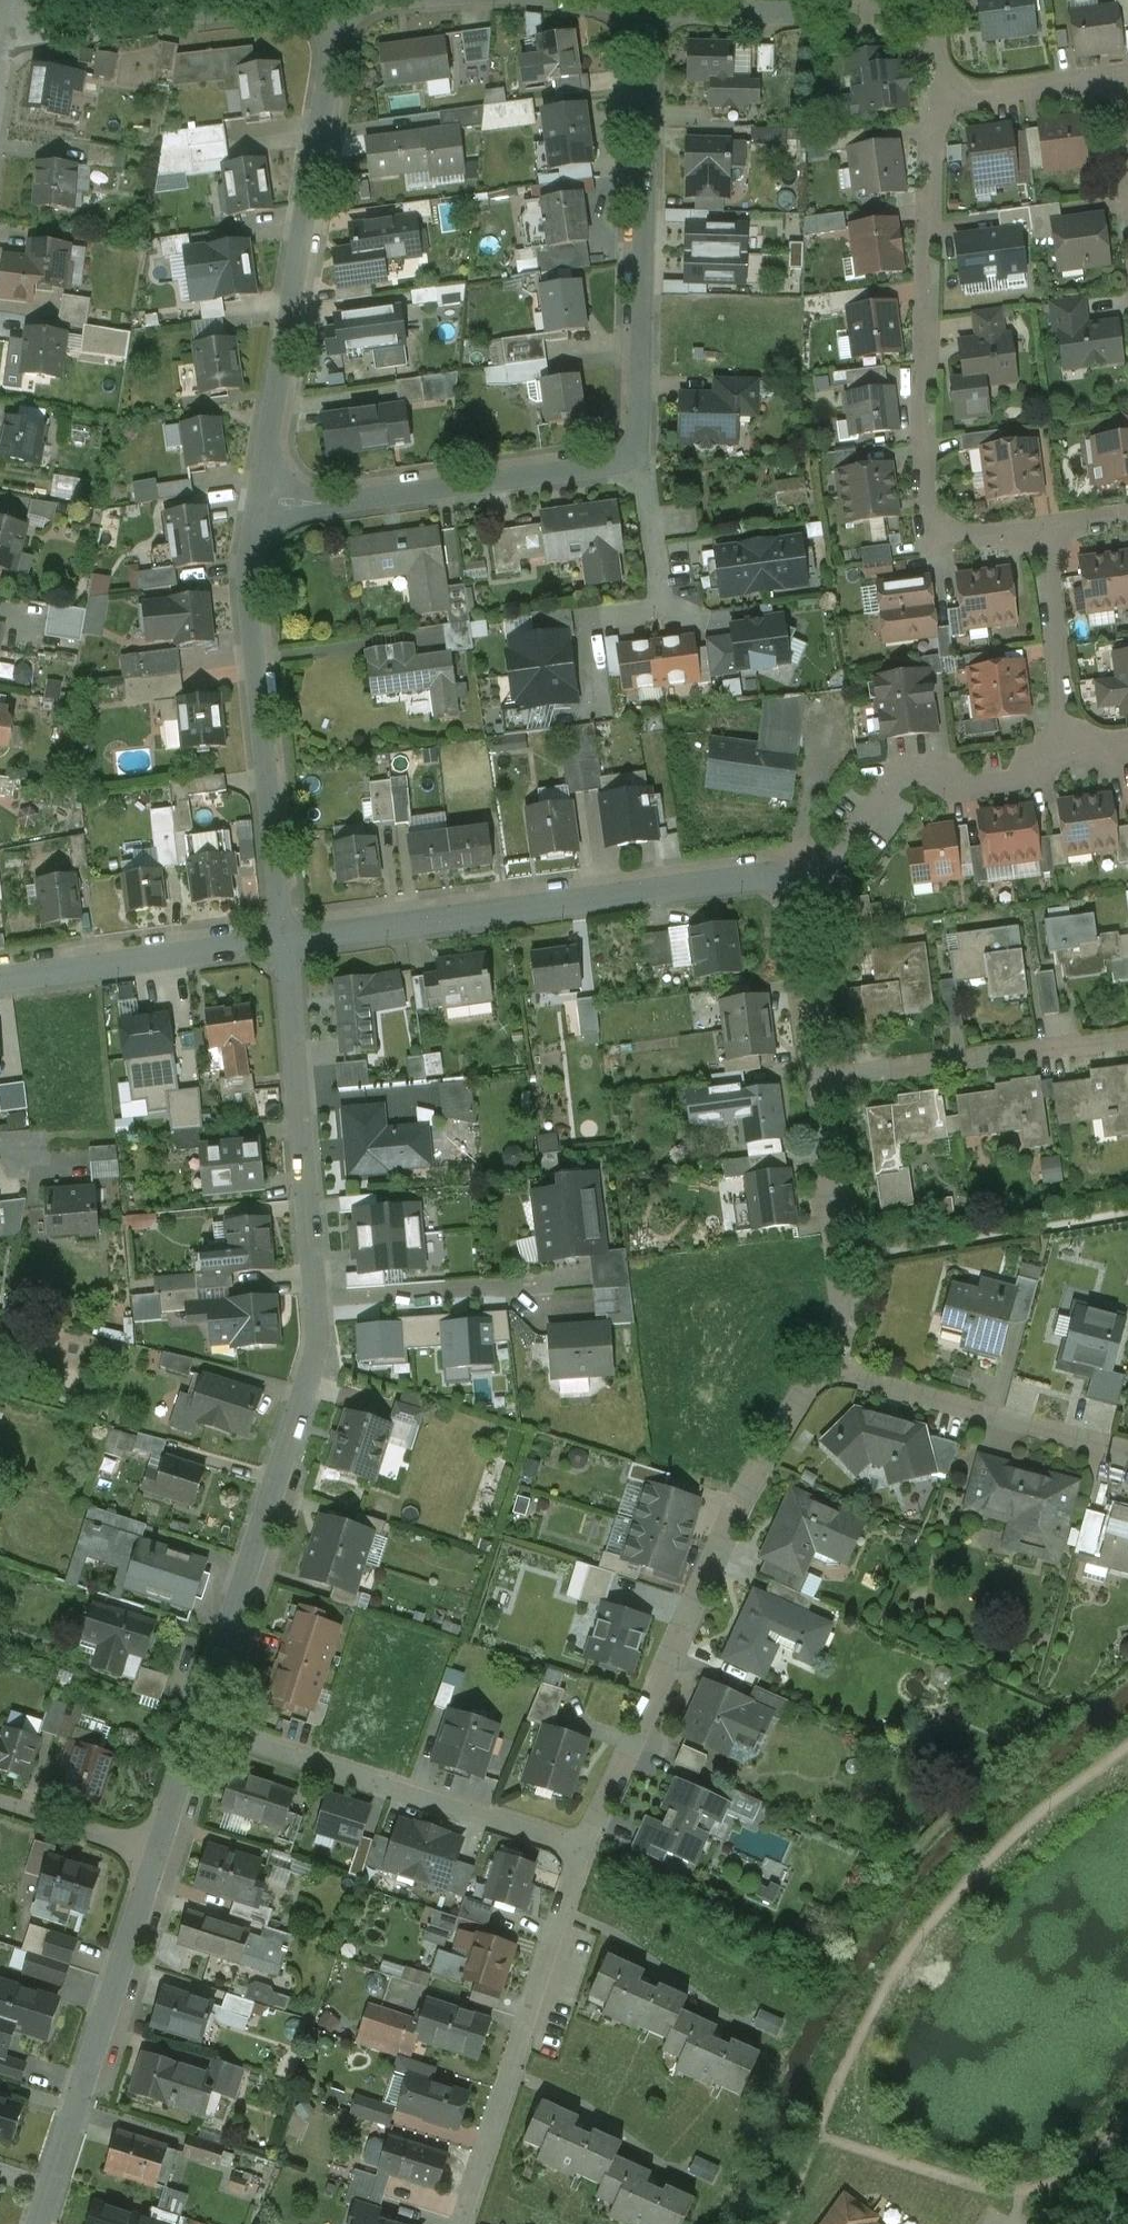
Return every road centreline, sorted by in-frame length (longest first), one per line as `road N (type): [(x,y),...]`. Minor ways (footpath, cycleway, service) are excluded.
road 1 (residential): [(203,1726),(324,1335),(291,946)]
road 2 (residential): [(936,100),(924,440),(934,543),(1040,531)]
road 3 (residential): [(825,1365),(743,1503),(585,1848)]
road 4 (residential): [(330,3),(334,37),(263,502)]
road 5 (residential): [(291,946),(790,873)]
road 6 (residential): [(639,461),(650,5)]
road 7 (residential): [(263,502),(248,597),(291,946)]
road 8 (residential): [(203,1726),(585,1848)]
road 9 (residential): [(585,1848),(462,2223)]
road 10 (residential): [(43,2223),(164,1850)]
road 11 (residential): [(263,502),(299,507),(639,461)]
road 12 (residential): [(0,43),(32,47),(330,3)]
road 13 (residential): [(818,1080),(1127,1039)]
road 14 (residential): [(0,986),(291,946)]
road 15 (residential): [(818,1080),(850,1316),(825,1365)]
road 16 (residential): [(826,869),(885,792),(1072,766)]
road 17 (residential): [(825,1365),(1090,1439)]
road 18 (residential): [(1040,531),(1072,766)]
road 19 (residential): [(790,873),(818,1080)]
road 20 (residential): [(650,5),(776,13),(852,7)]
road 21 (residential): [(1112,77),(936,100)]
road 22 (residential): [(852,7),(929,1),(936,100)]
road 23 (residential): [(0,1799),(164,1850)]
road 24 (residential): [(664,612),(639,461)]
road 25 (residential): [(164,1850),(203,1726)]

